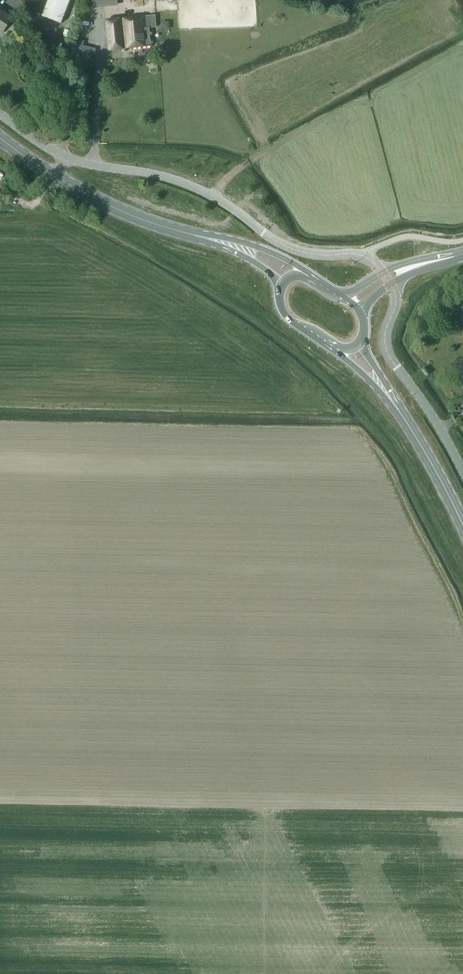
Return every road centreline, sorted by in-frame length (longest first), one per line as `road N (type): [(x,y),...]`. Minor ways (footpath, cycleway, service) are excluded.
road 1 (unclassified): [(382,272),(362,255),(284,245),(176,180),(71,158),(0,113)]
road 2 (unclassified): [(462,473),(388,352),(396,298),(390,285)]
road 3 (primary): [(159,226),(97,200),(0,138)]
road 4 (primary): [(322,282),(248,244),(159,226)]
road 5 (primary): [(159,226),(236,253),(282,286)]

